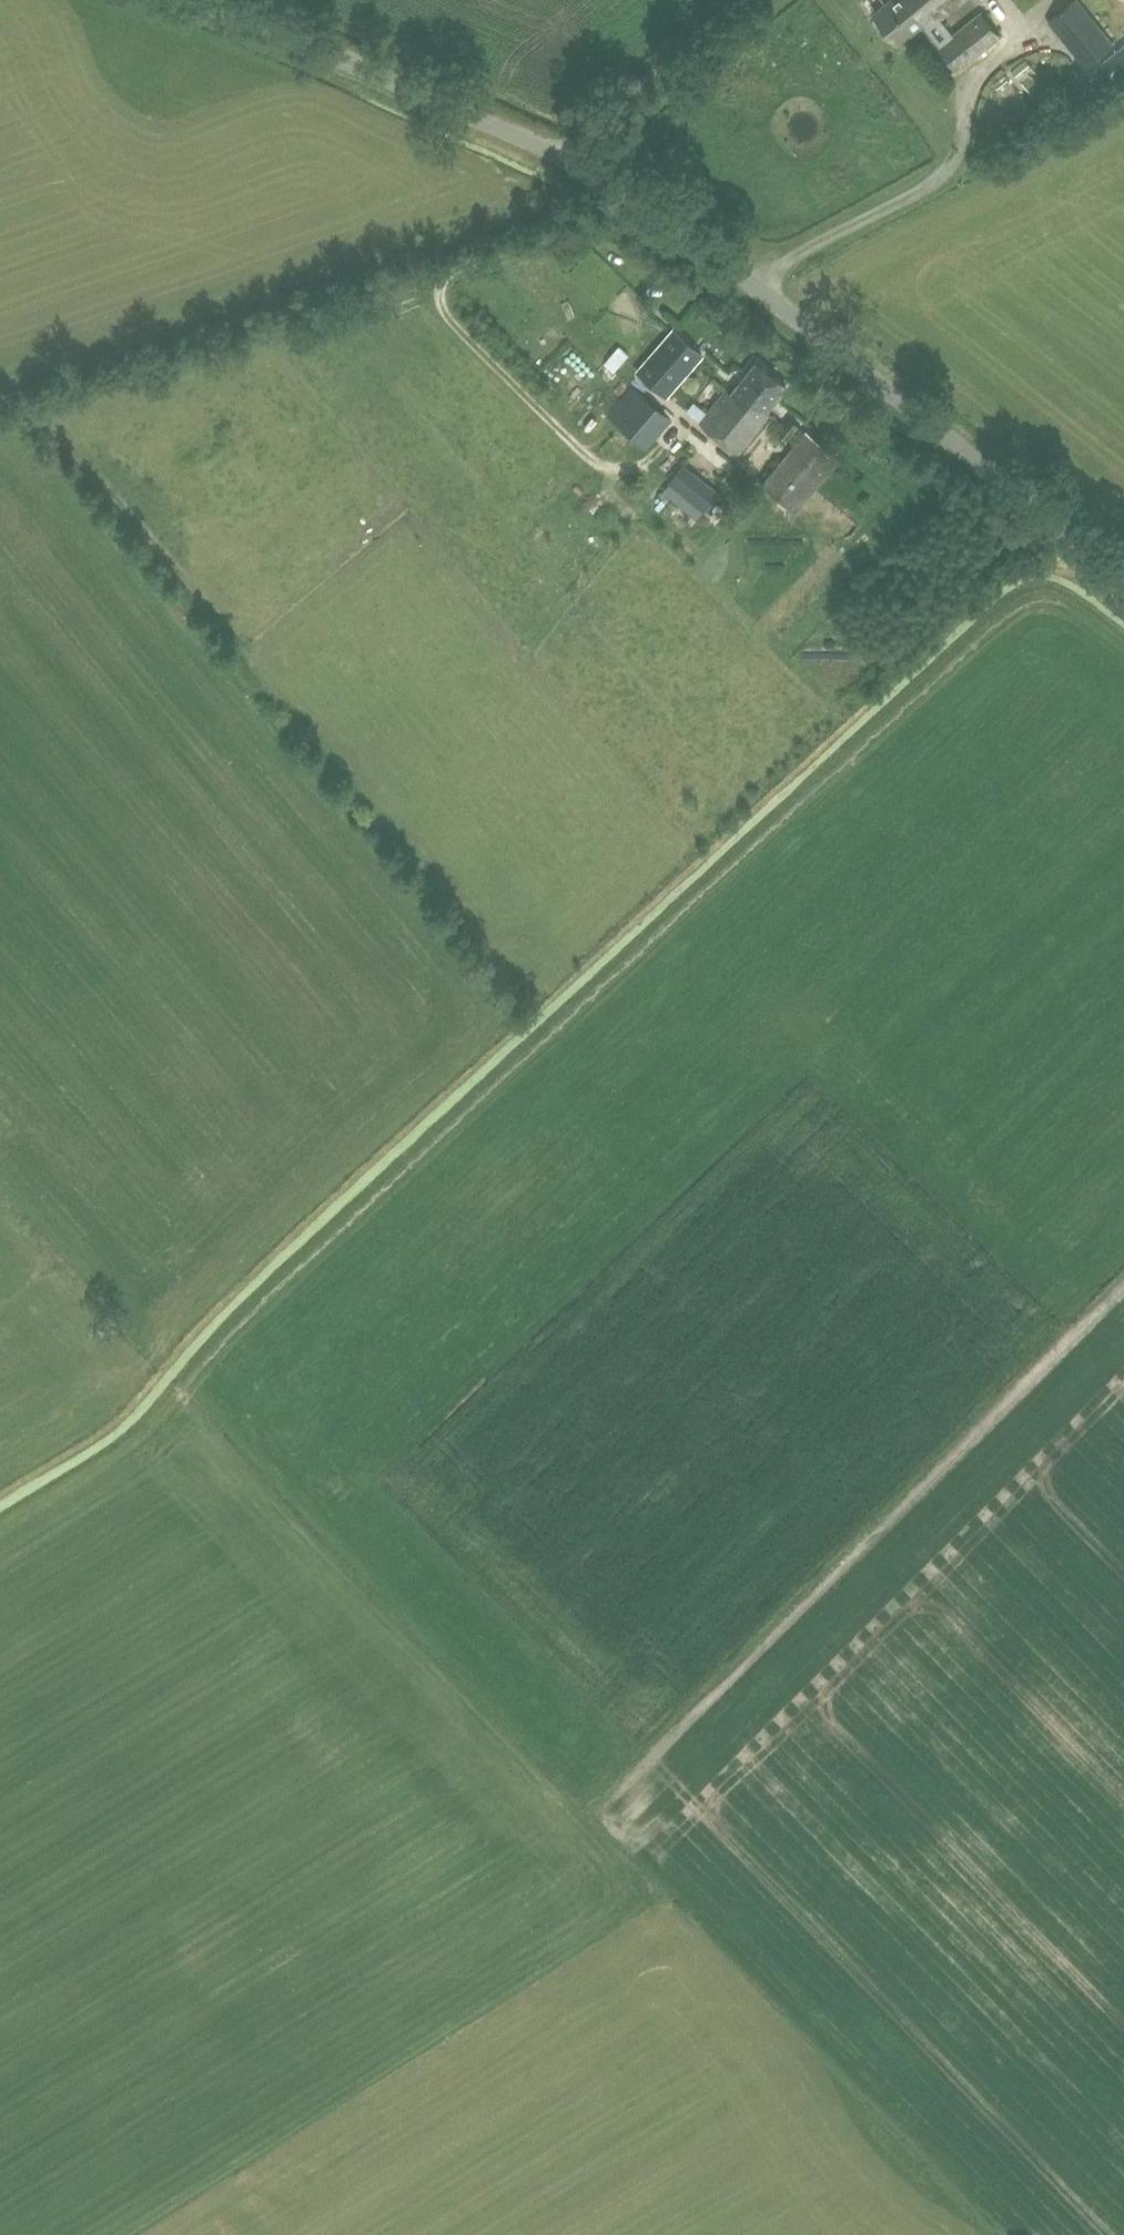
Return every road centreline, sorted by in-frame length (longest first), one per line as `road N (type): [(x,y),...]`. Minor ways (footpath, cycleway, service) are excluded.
road 1 (unclassified): [(1123,568),(771,289),(558,149),(212,0)]

